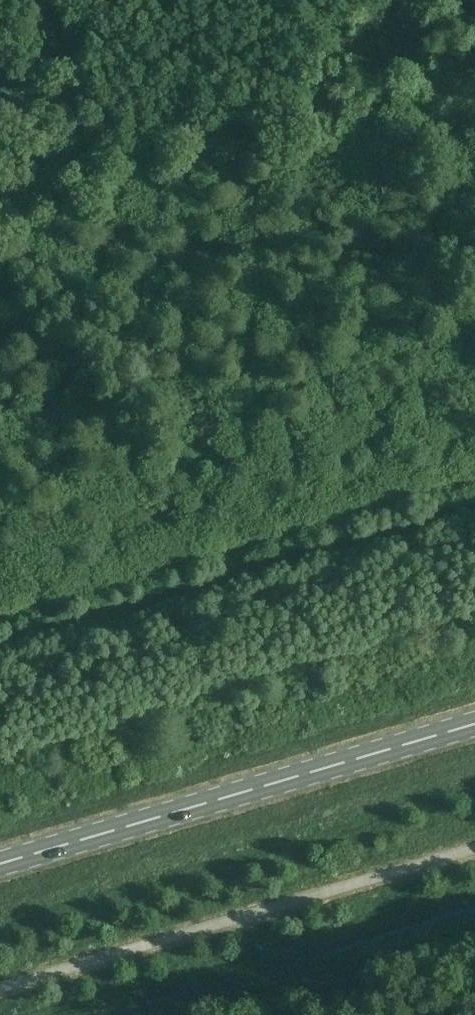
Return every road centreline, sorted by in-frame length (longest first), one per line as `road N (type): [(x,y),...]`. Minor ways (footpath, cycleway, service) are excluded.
road 1 (secondary): [(0,864),(474,724)]

